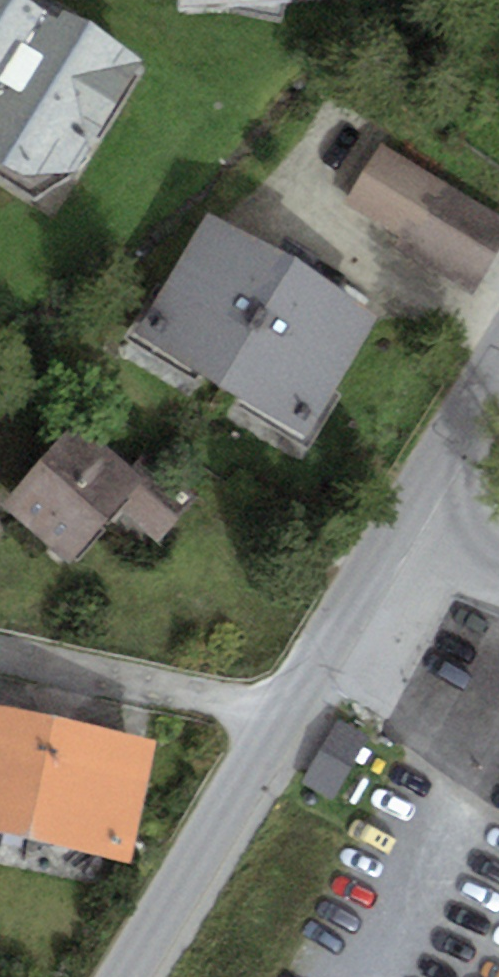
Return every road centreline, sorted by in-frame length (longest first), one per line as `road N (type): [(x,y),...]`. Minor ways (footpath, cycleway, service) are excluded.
road 1 (tertiary): [(277,723),(498,360)]
road 2 (tertiary): [(125,976),(277,723)]
road 3 (residential): [(0,659),(277,723)]

